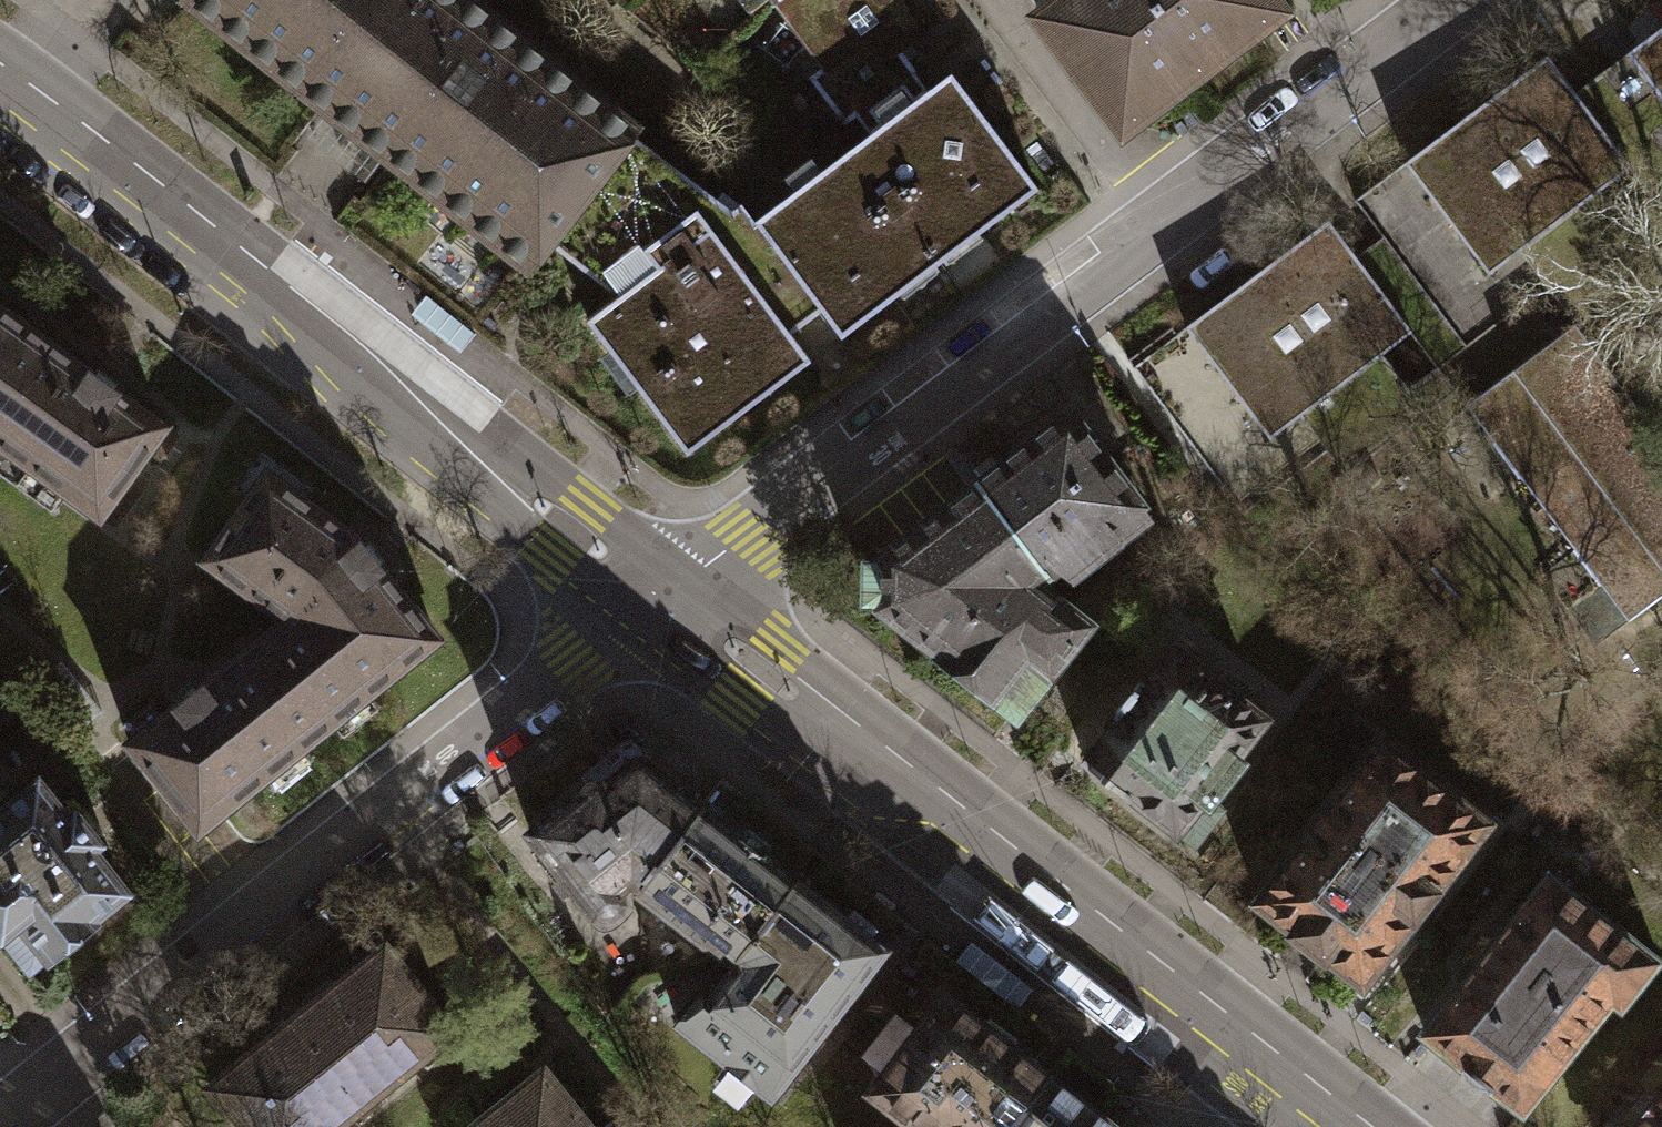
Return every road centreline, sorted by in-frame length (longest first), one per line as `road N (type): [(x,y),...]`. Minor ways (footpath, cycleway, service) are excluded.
road 1 (residential): [(1460,0),(664,594)]
road 2 (tertiary): [(664,594),(1331,1126)]
road 3 (residential): [(664,594),(0,1125)]
road 4 (tertiary): [(0,89),(664,594)]

